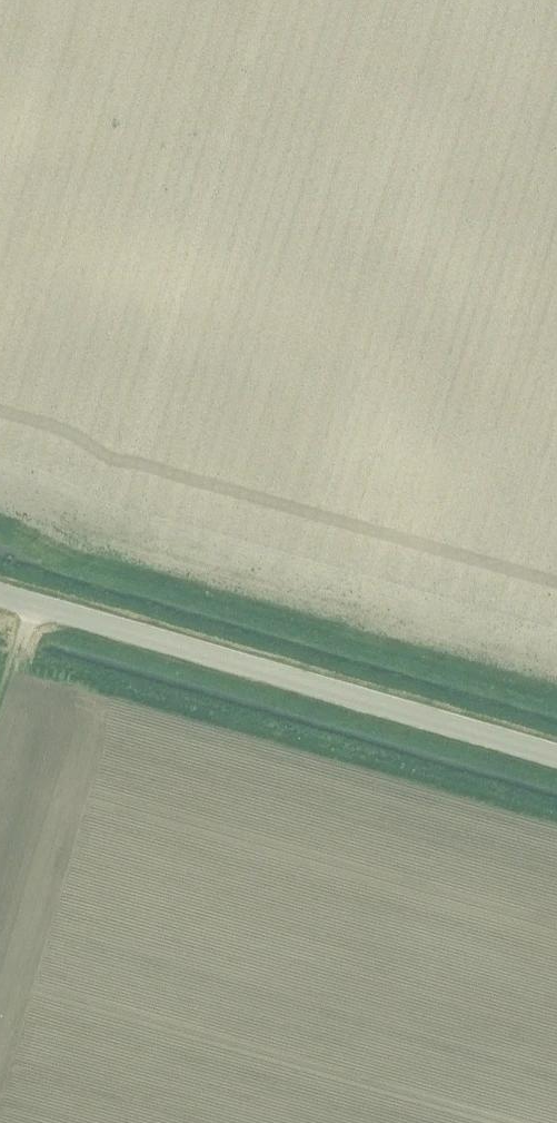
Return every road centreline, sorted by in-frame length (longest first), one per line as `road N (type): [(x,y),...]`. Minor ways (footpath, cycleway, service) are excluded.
road 1 (unclassified): [(556,757),(0,595)]

